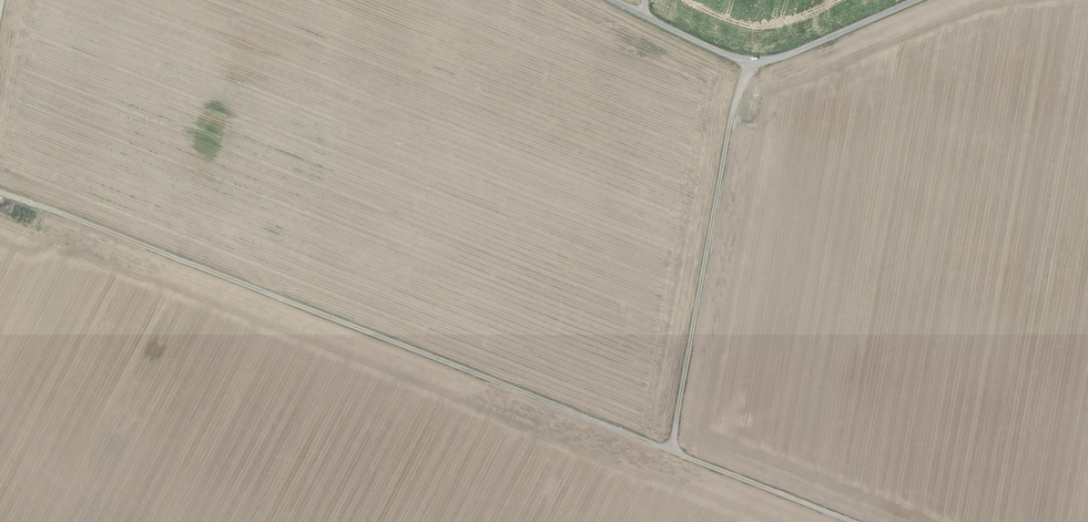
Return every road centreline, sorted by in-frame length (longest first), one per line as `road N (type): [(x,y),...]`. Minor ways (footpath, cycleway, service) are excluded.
road 1 (track): [(852,521),(158,250)]
road 2 (track): [(673,451),(750,60)]
road 3 (unclassified): [(919,0),(767,60),(722,53),(610,0)]
road 4 (track): [(0,187),(158,250)]

